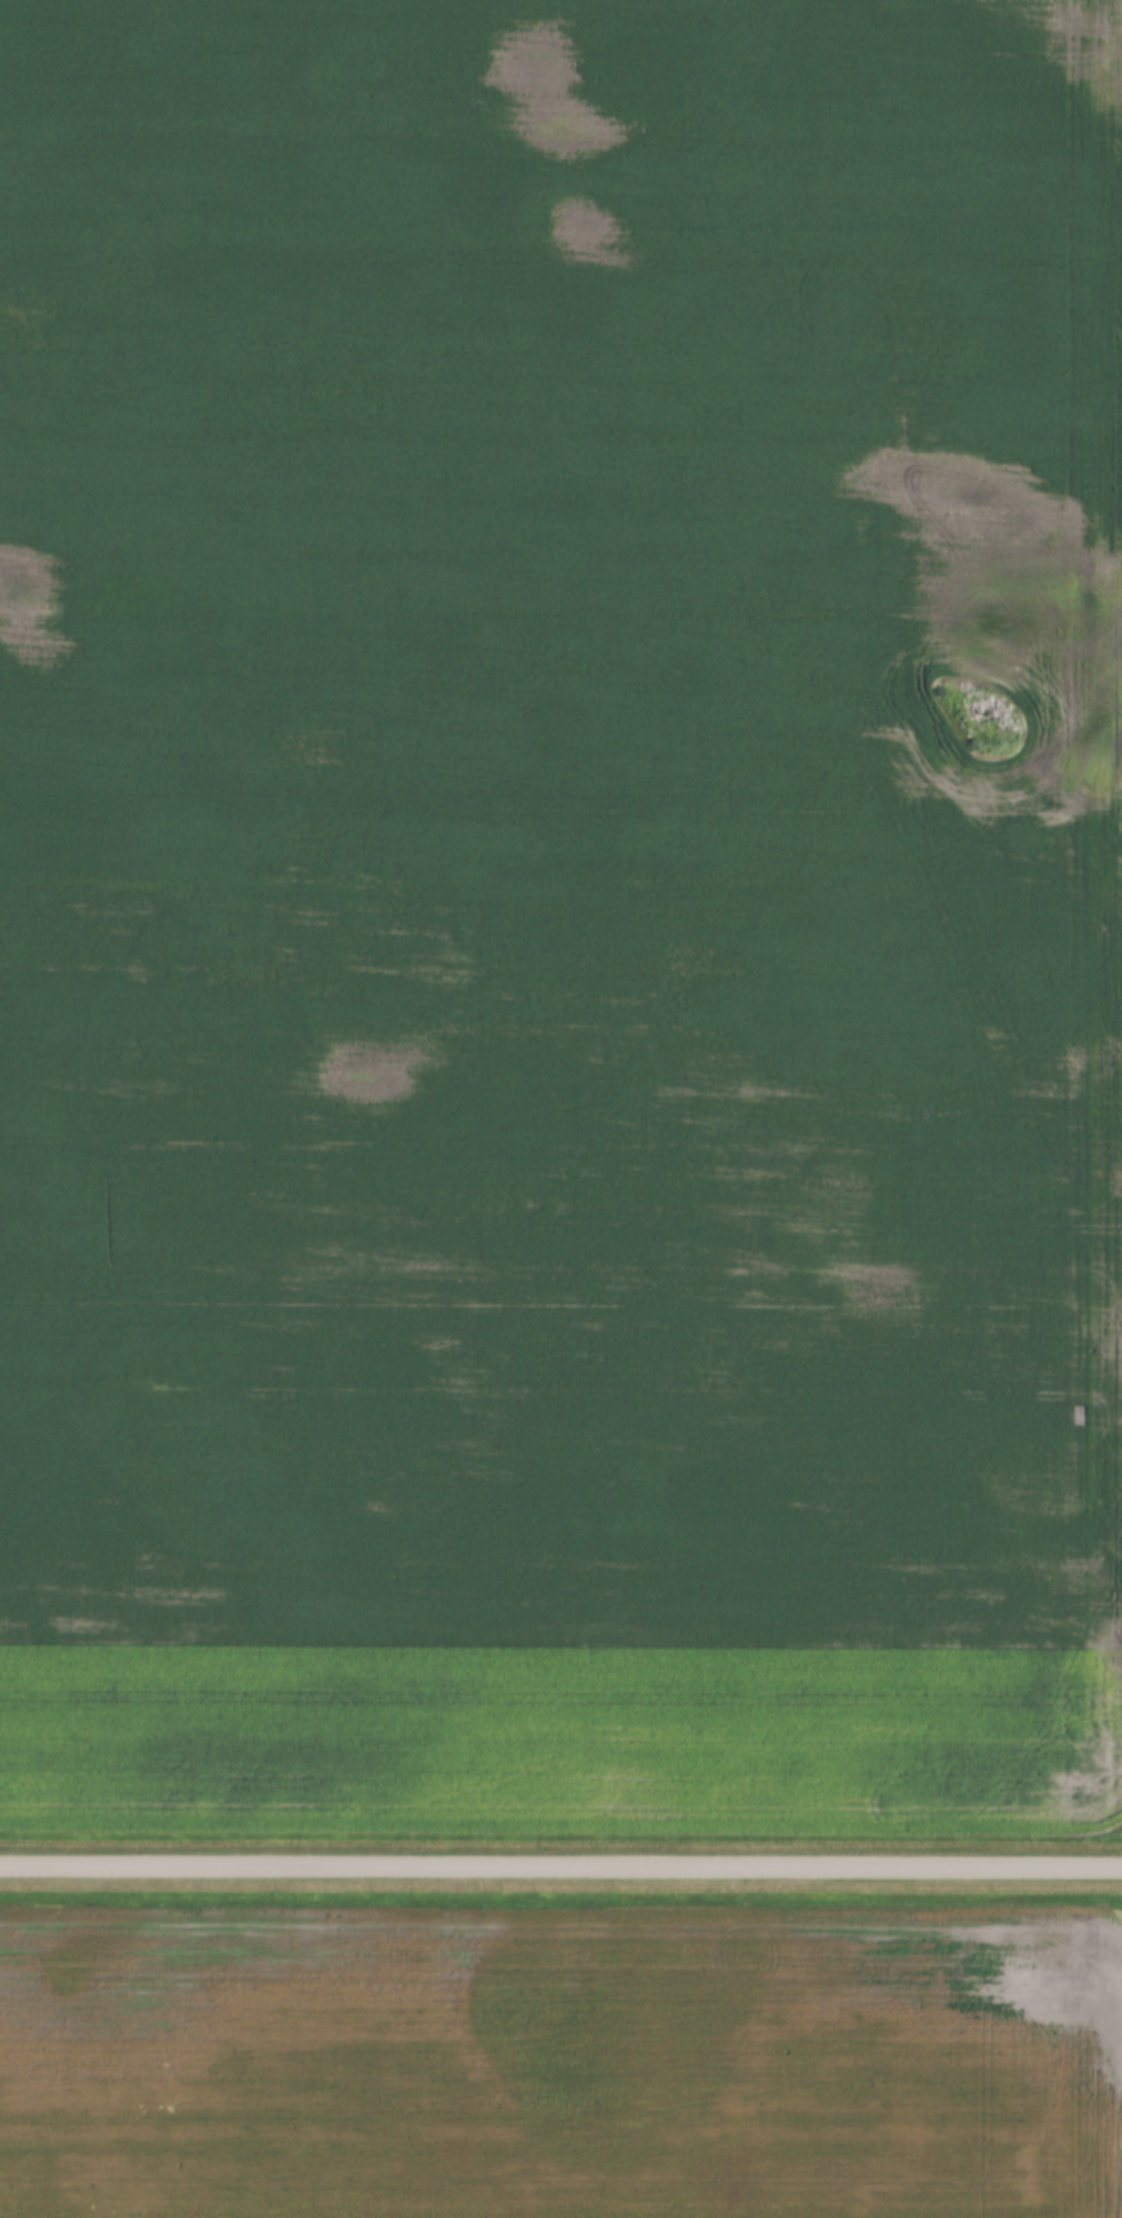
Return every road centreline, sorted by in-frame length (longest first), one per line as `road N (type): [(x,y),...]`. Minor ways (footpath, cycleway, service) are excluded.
road 1 (residential): [(0,1864),(1121,1862)]

